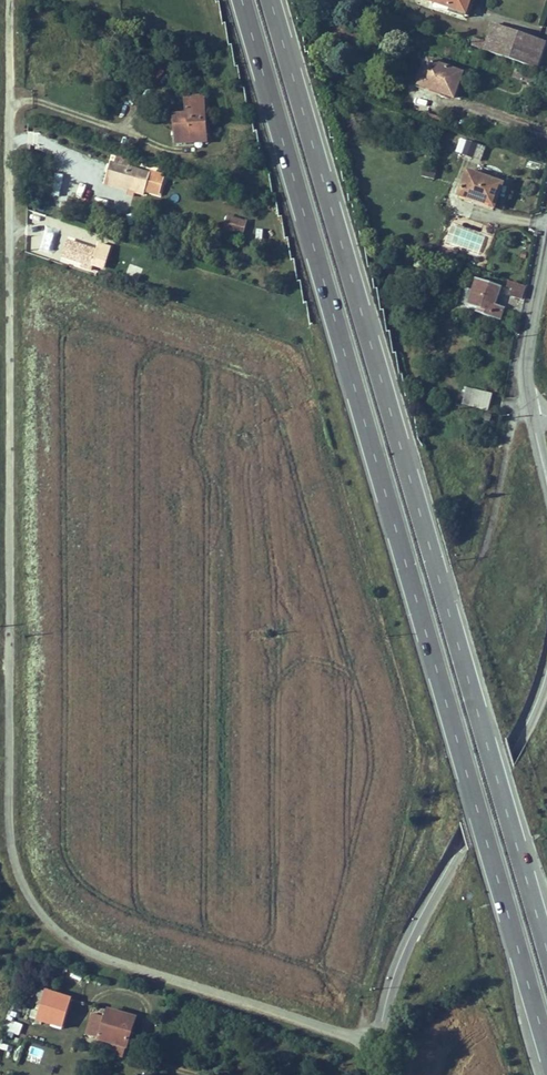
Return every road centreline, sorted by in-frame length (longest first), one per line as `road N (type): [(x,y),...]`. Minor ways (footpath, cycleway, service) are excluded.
road 1 (unclassified): [(376,1044),(93,950),(46,915),(19,873),(9,0)]
road 2 (trunk): [(243,0),(546,1041)]
road 3 (trunk): [(546,946),(272,0)]
road 4 (tertiary): [(546,676),(411,937),(376,1044)]
road 5 (tertiary): [(546,255),(526,374),(531,410)]

